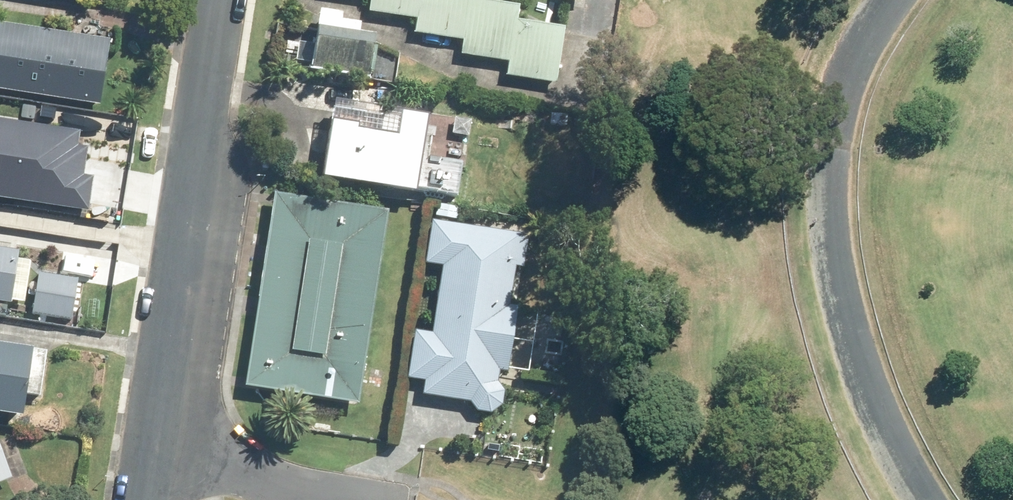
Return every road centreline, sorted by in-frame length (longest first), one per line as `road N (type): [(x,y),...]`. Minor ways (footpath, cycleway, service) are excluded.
road 1 (residential): [(148,456),(218,0)]
road 2 (residential): [(148,456),(397,498)]

